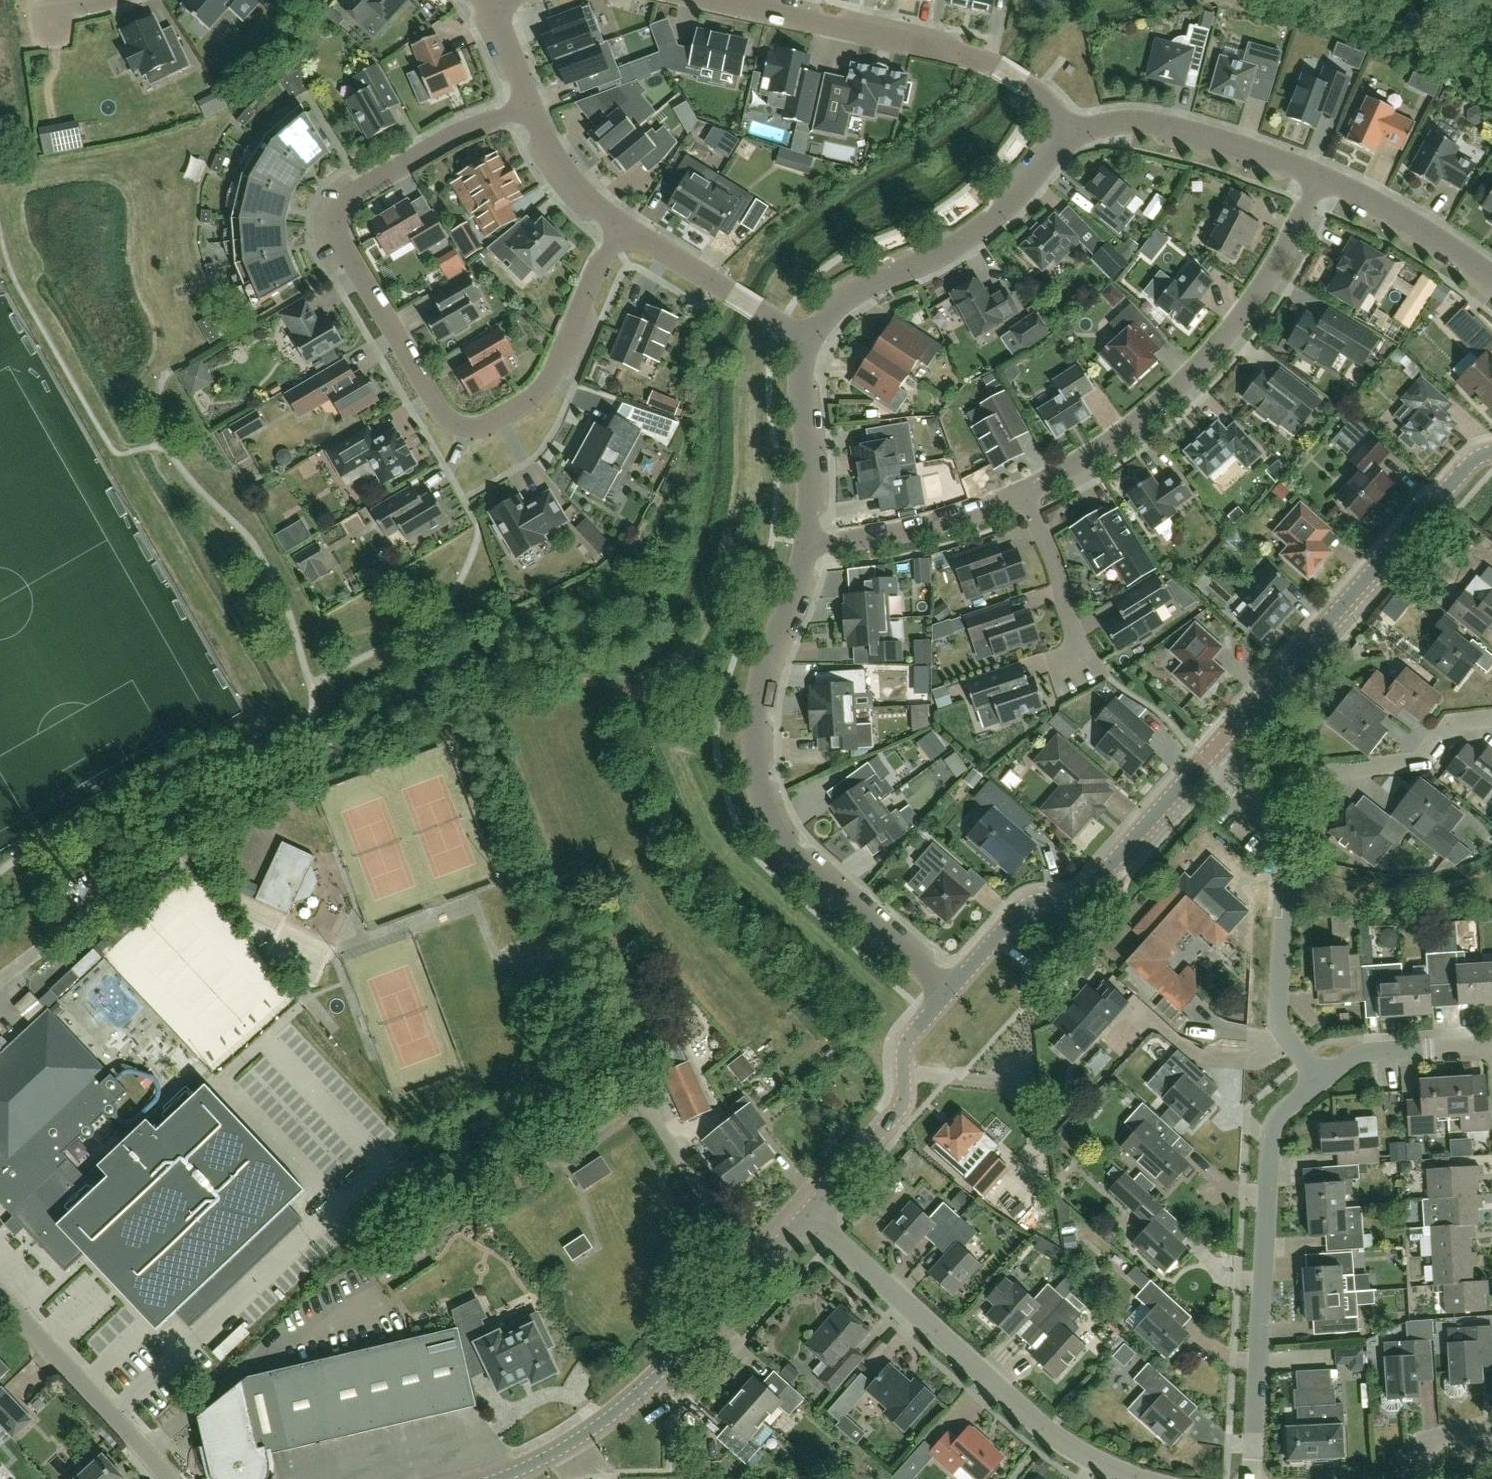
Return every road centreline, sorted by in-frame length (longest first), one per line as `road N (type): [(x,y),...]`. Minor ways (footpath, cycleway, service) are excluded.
road 1 (tertiary): [(948,991),(1027,904),(1080,896),(1469,464),(1491,454)]
road 2 (residential): [(529,107),(448,135),(347,198),(337,214),(347,250),(440,410),(469,427),(535,397),(625,230)]
road 3 (residential): [(1028,494),(1129,433),(1212,355),(1276,267),(1320,179)]
road 4 (residential): [(1135,1478),(1055,1440),(806,1217)]
road 5 (unclassified): [(1251,1478),(1271,1153),(1282,1117),(1319,1084)]
road 6 (tertiary): [(498,1478),(584,1436),(642,1393),(806,1217)]
road 7 (residential): [(712,0),(996,67),(1038,95),(1073,138)]
road 8 (residential): [(806,542),(760,682),(754,729),(763,801),(802,862)]
road 9 (residential): [(1073,138),(975,233),(842,302),(811,340)]
road 10 (tertiary): [(806,1217),(899,1113),(907,1042),(948,991)]
road 11 (residential): [(1319,1084),(1278,1020),(1282,861),(1264,826)]
road 12 (residential): [(1264,826),(1309,779),(1405,766),(1450,731),(1491,719)]
road 13 (residential): [(1320,179),(1150,123),(1105,125),(1073,138)]
road 14 (residential): [(167,1478),(0,1299)]
road 15 (residential): [(806,542),(933,526),(1028,494)]
road 16 (residential): [(811,340),(625,230)]
road 17 (residential): [(811,340),(801,377),(806,542)]
road 18 (residential): [(1491,280),(1407,223),(1320,179)]
road 19 (residential): [(948,991),(802,862)]
road 20 (residential): [(1084,677),(1028,494)]
road 21 (unclassified): [(1319,1084),(1366,1057),(1491,1043)]
road 22 (residential): [(625,230),(564,175),(529,107)]

